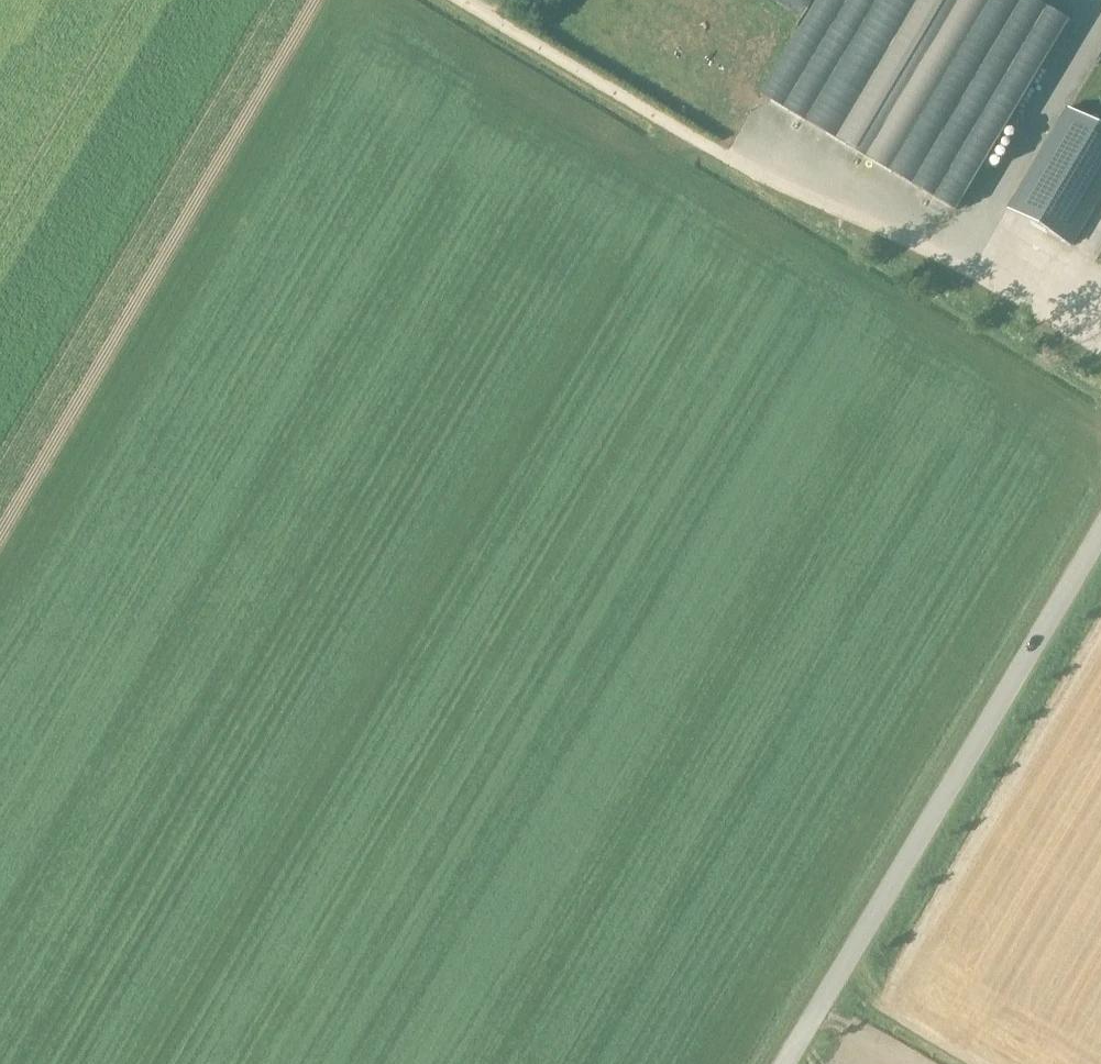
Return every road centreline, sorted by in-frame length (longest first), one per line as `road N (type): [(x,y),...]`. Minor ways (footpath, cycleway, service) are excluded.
road 1 (unclassified): [(784,1063),(1100,531)]

